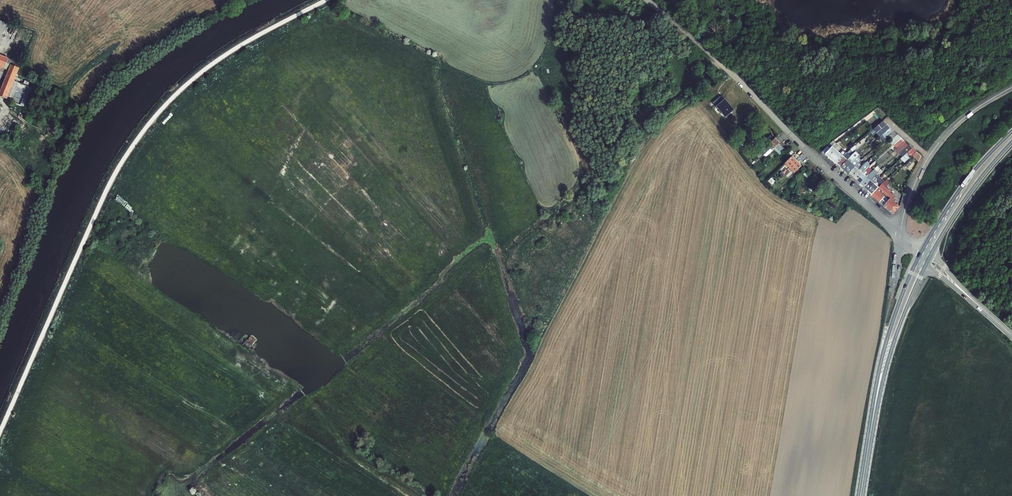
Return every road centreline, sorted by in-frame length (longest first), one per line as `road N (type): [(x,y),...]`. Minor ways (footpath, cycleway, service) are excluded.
road 1 (residential): [(743,84),(921,252)]
road 2 (secondary): [(921,252),(881,359),(874,413)]
road 3 (secondary): [(874,413),(929,259)]
road 4 (secondary): [(1011,131),(973,173),(921,252)]
road 5 (secondary): [(929,259),(1011,142)]

